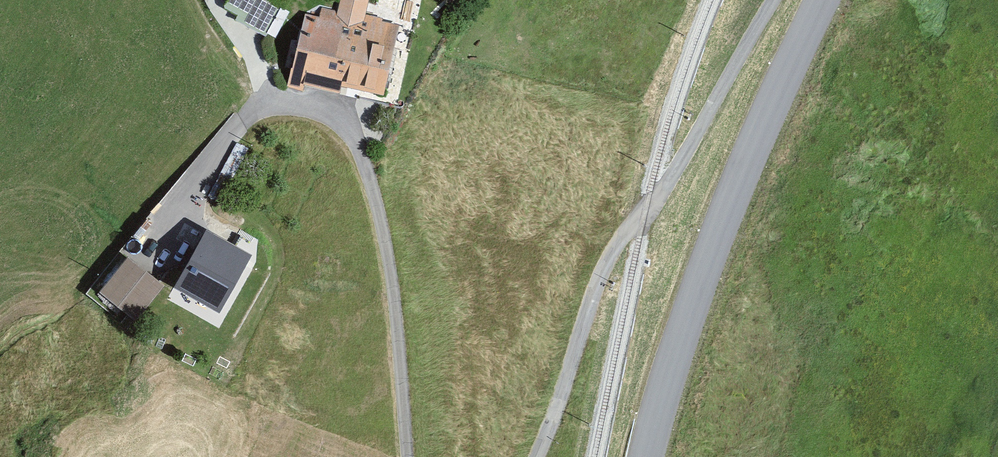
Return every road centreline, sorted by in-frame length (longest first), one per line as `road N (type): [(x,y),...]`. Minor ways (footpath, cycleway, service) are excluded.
road 1 (residential): [(409,456),(381,220),(332,108),(282,104),(238,127),(152,250)]
road 2 (residential): [(775,0),(660,196),(606,265),(537,456)]
road 3 (tertiary): [(645,456),(702,275),(820,0)]

